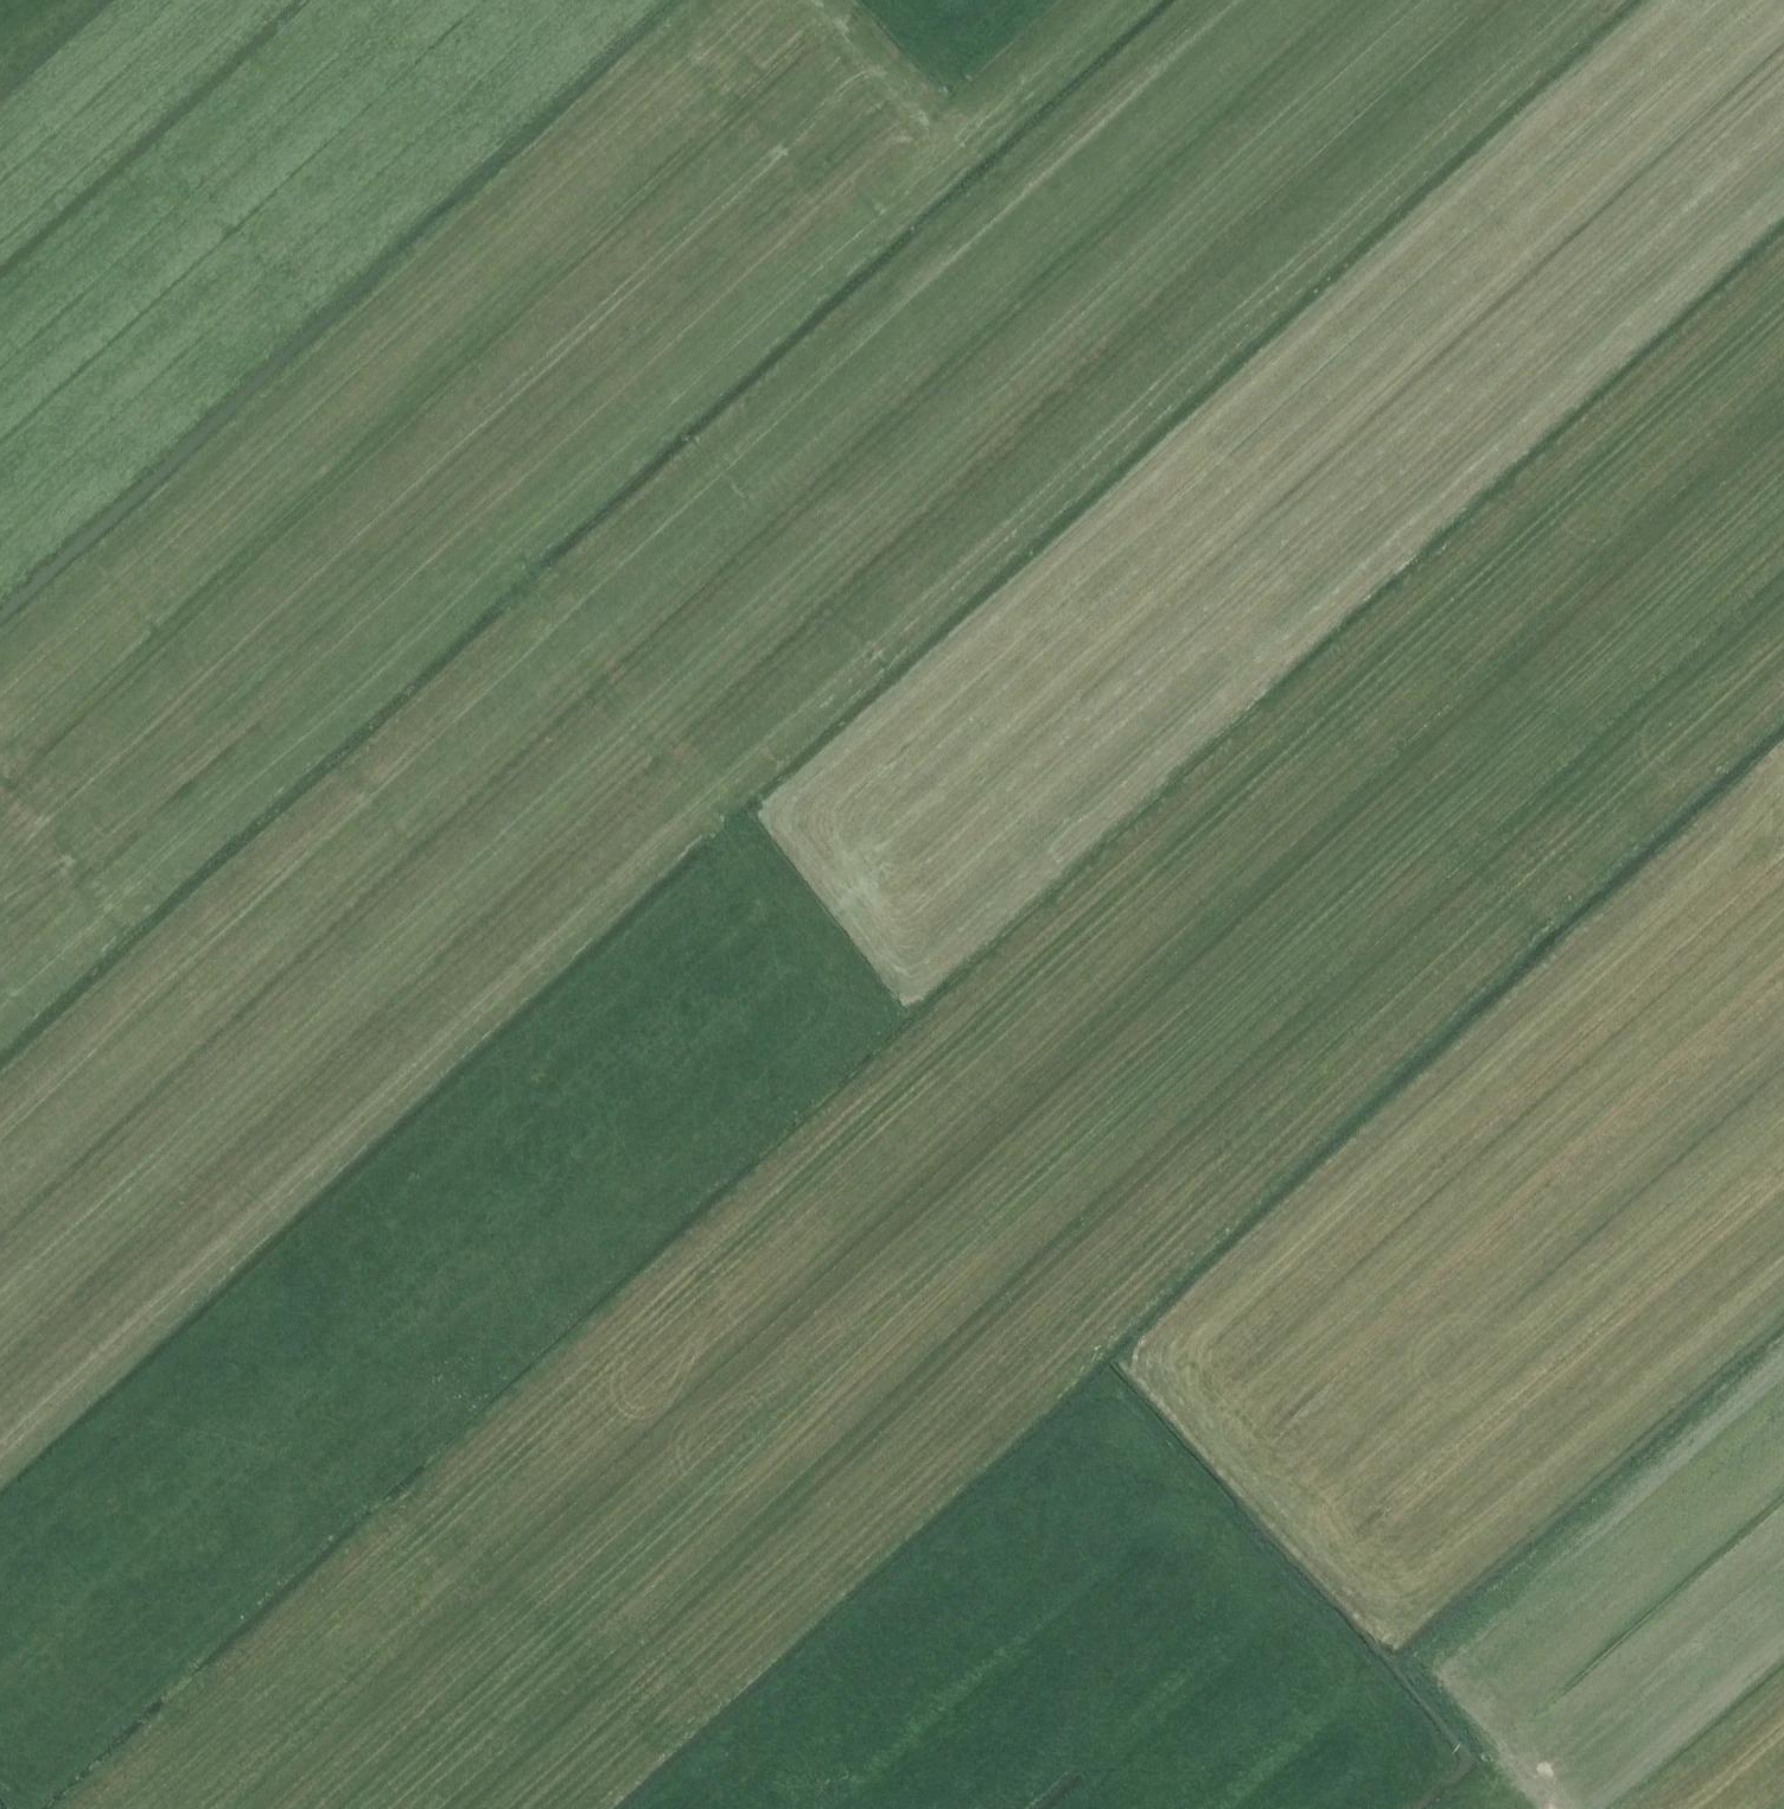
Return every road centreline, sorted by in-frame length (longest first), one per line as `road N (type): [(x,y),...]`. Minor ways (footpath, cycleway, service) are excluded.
road 1 (track): [(0,328),(359,0)]

